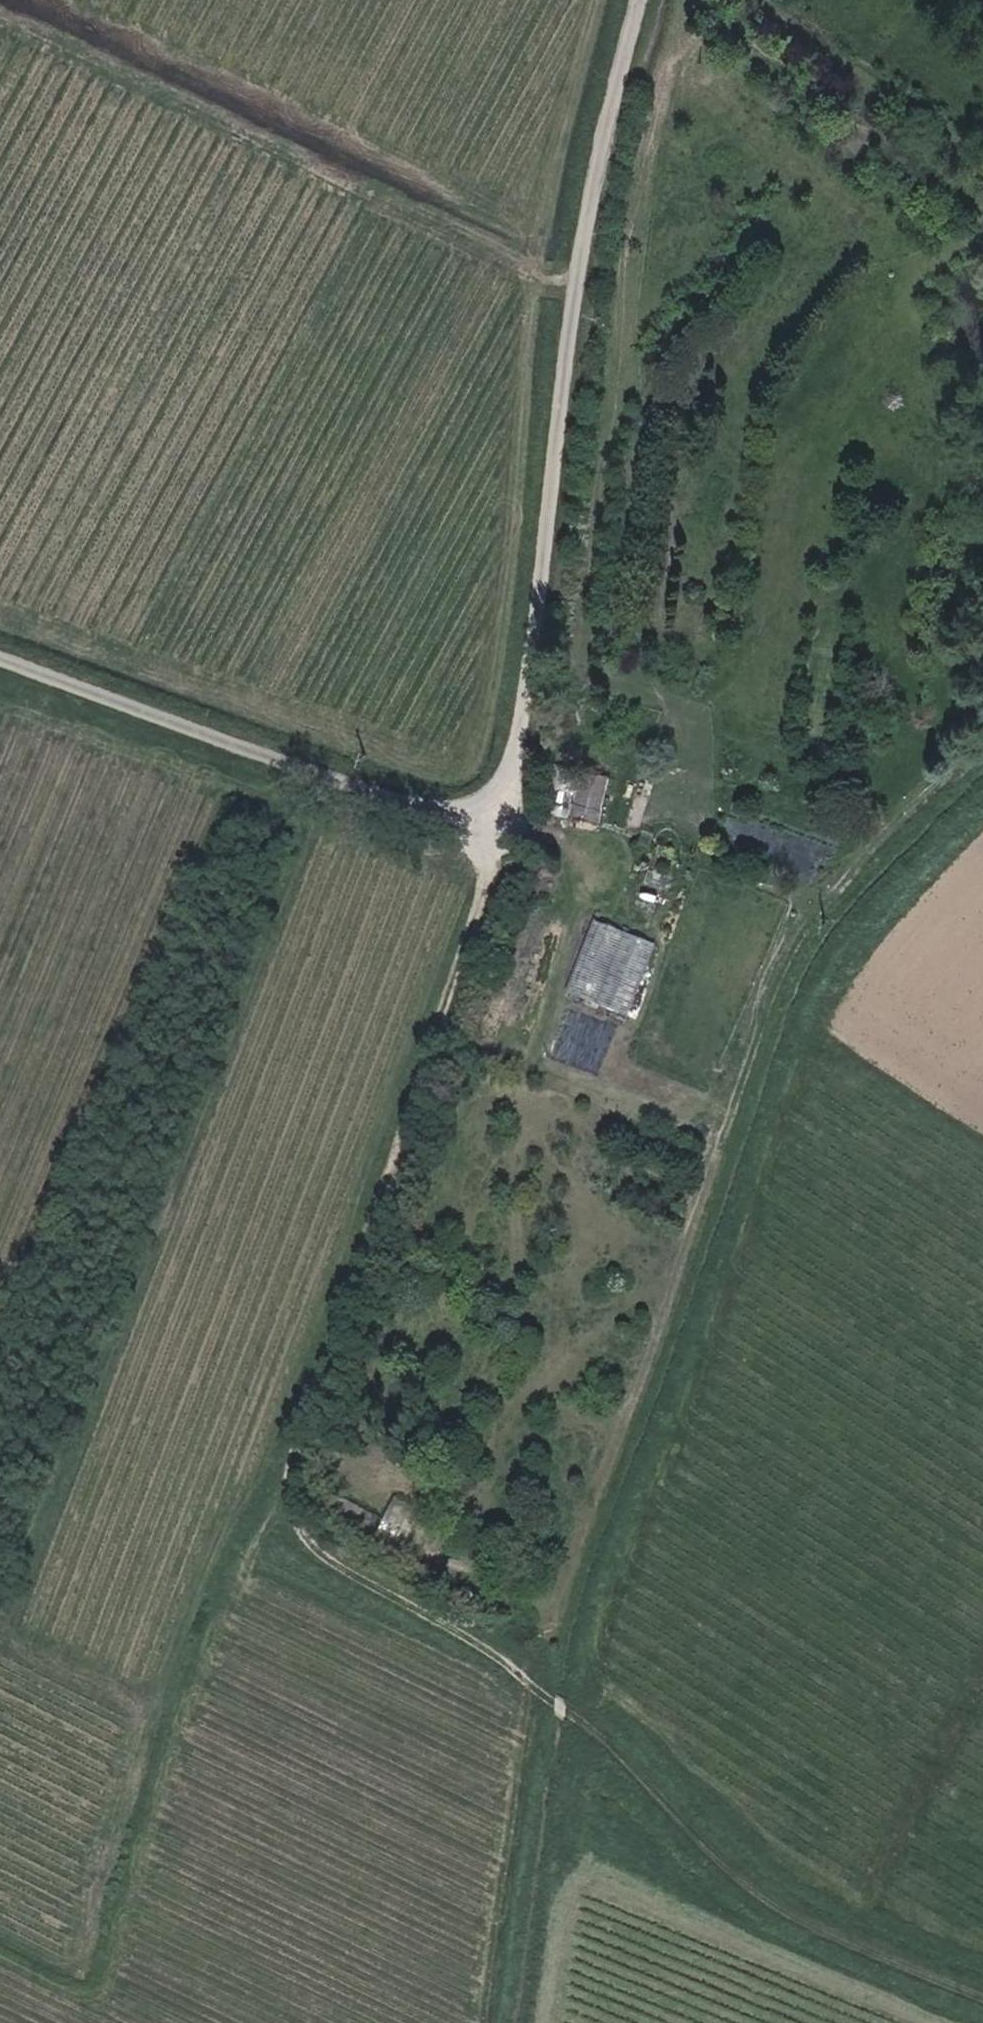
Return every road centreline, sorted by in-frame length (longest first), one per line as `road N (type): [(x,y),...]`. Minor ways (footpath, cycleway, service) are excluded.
road 1 (unclassified): [(640,0),(568,334),(521,731),(511,765),(491,792),(458,804),(397,794),(0,659)]

